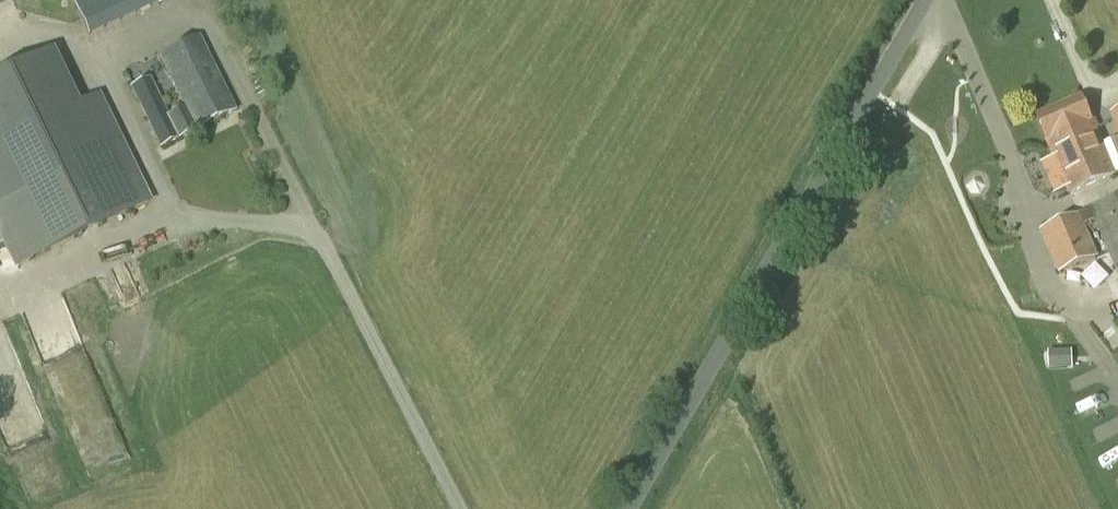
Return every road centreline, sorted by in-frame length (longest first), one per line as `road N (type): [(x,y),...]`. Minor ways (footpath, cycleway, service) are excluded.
road 1 (unclassified): [(630,508),(927,0)]

